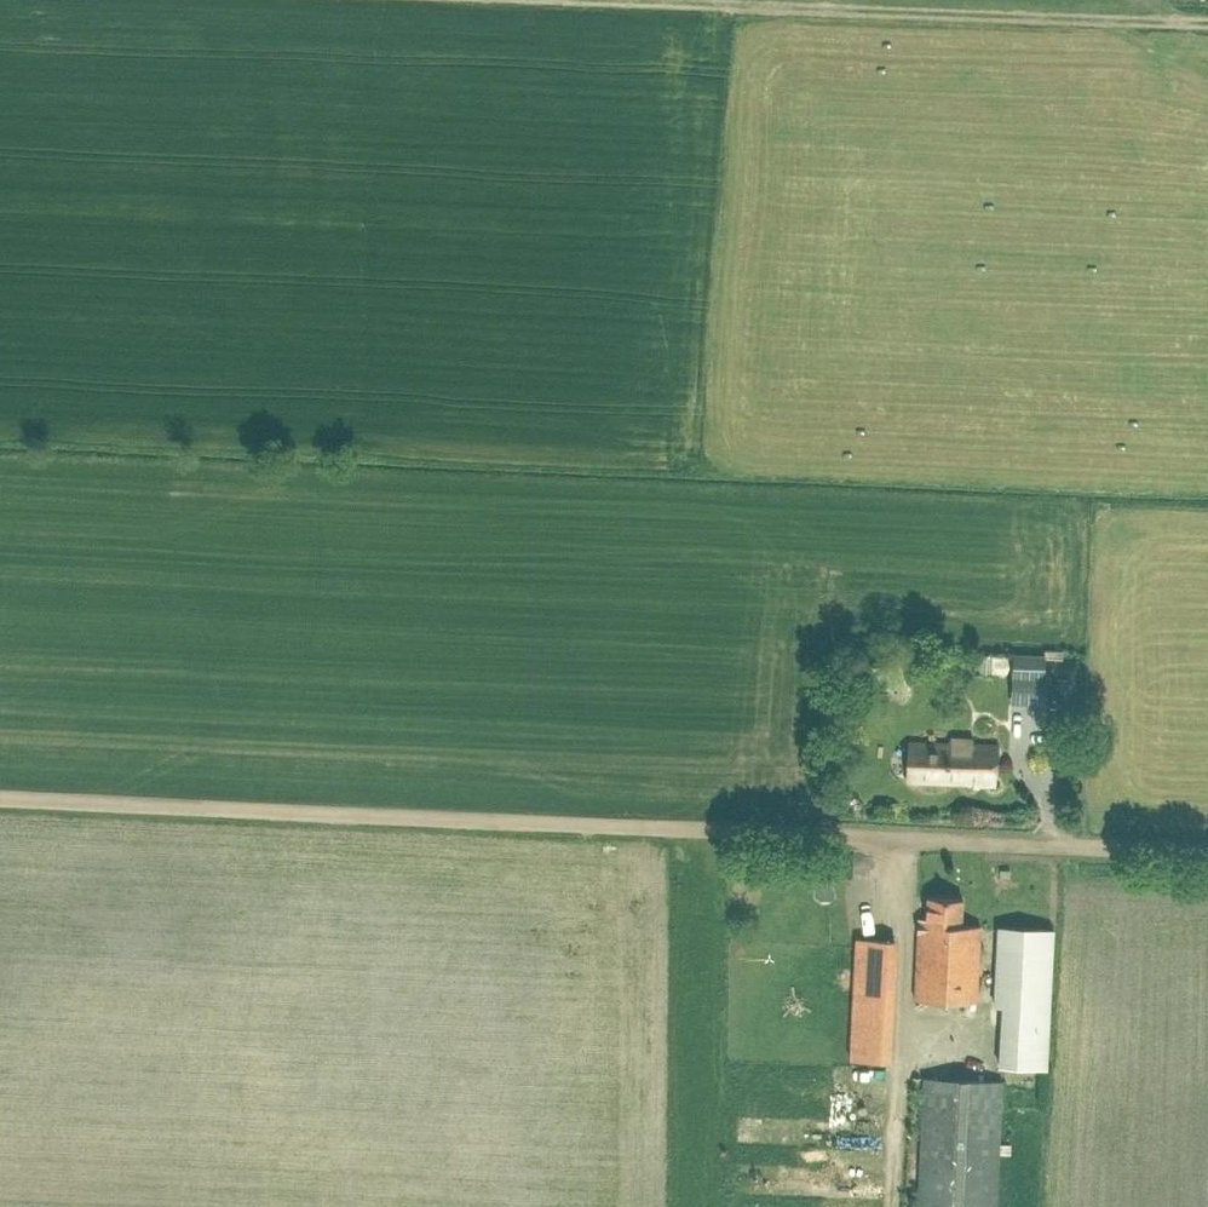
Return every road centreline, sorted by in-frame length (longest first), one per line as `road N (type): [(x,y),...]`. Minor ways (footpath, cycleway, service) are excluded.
road 1 (track): [(1207,847),(0,797)]
road 2 (track): [(639,0),(1207,24)]

